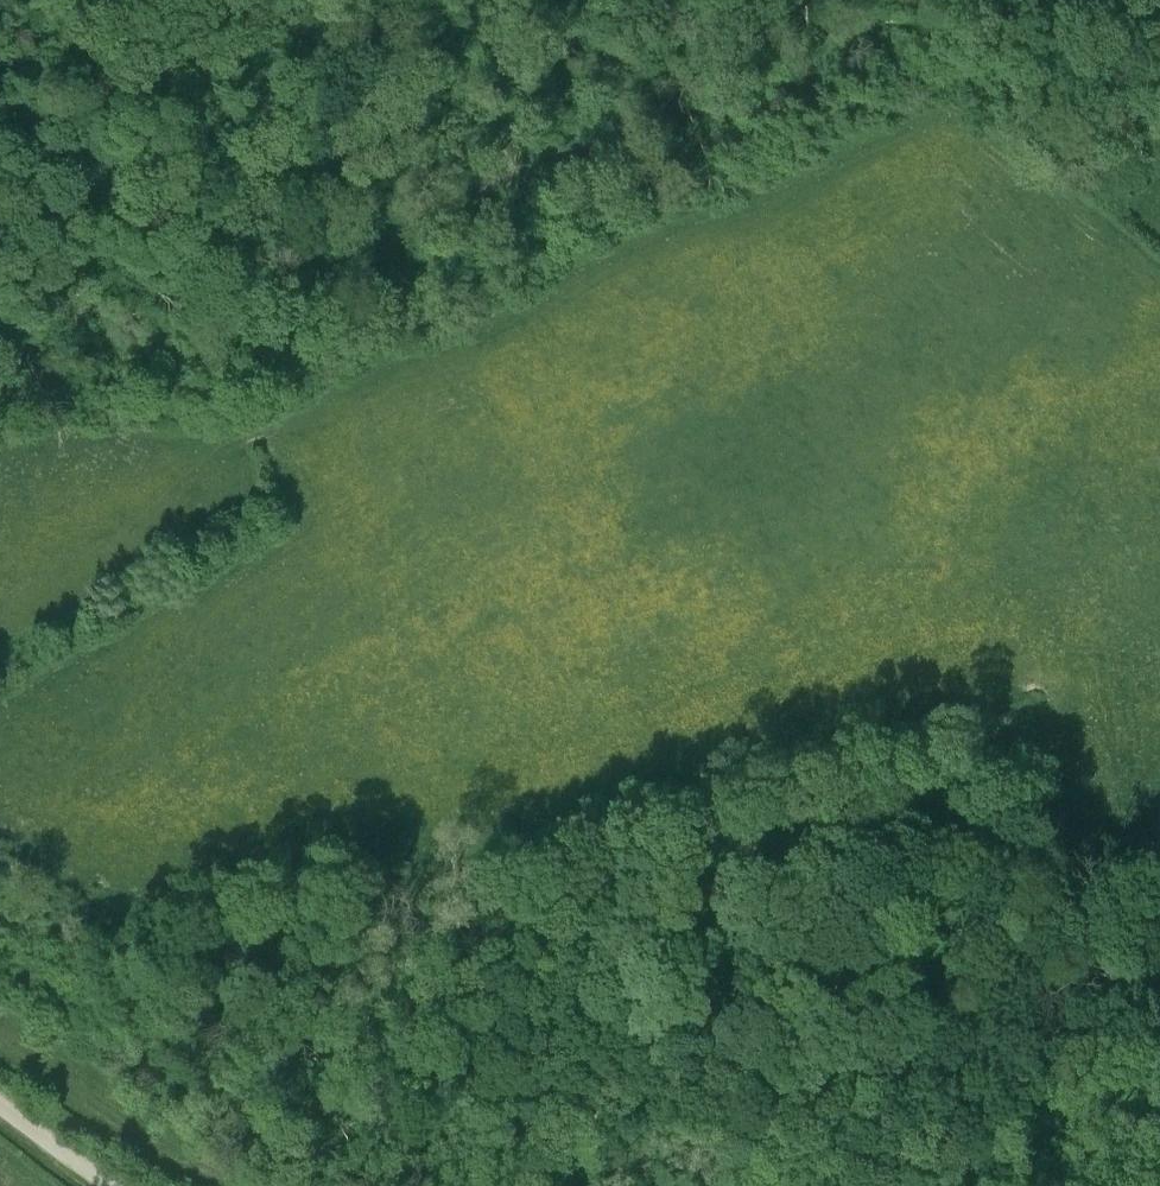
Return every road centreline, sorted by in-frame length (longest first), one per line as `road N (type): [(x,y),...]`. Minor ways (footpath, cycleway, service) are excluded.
road 1 (unclassified): [(119,1185),(0,1102)]

